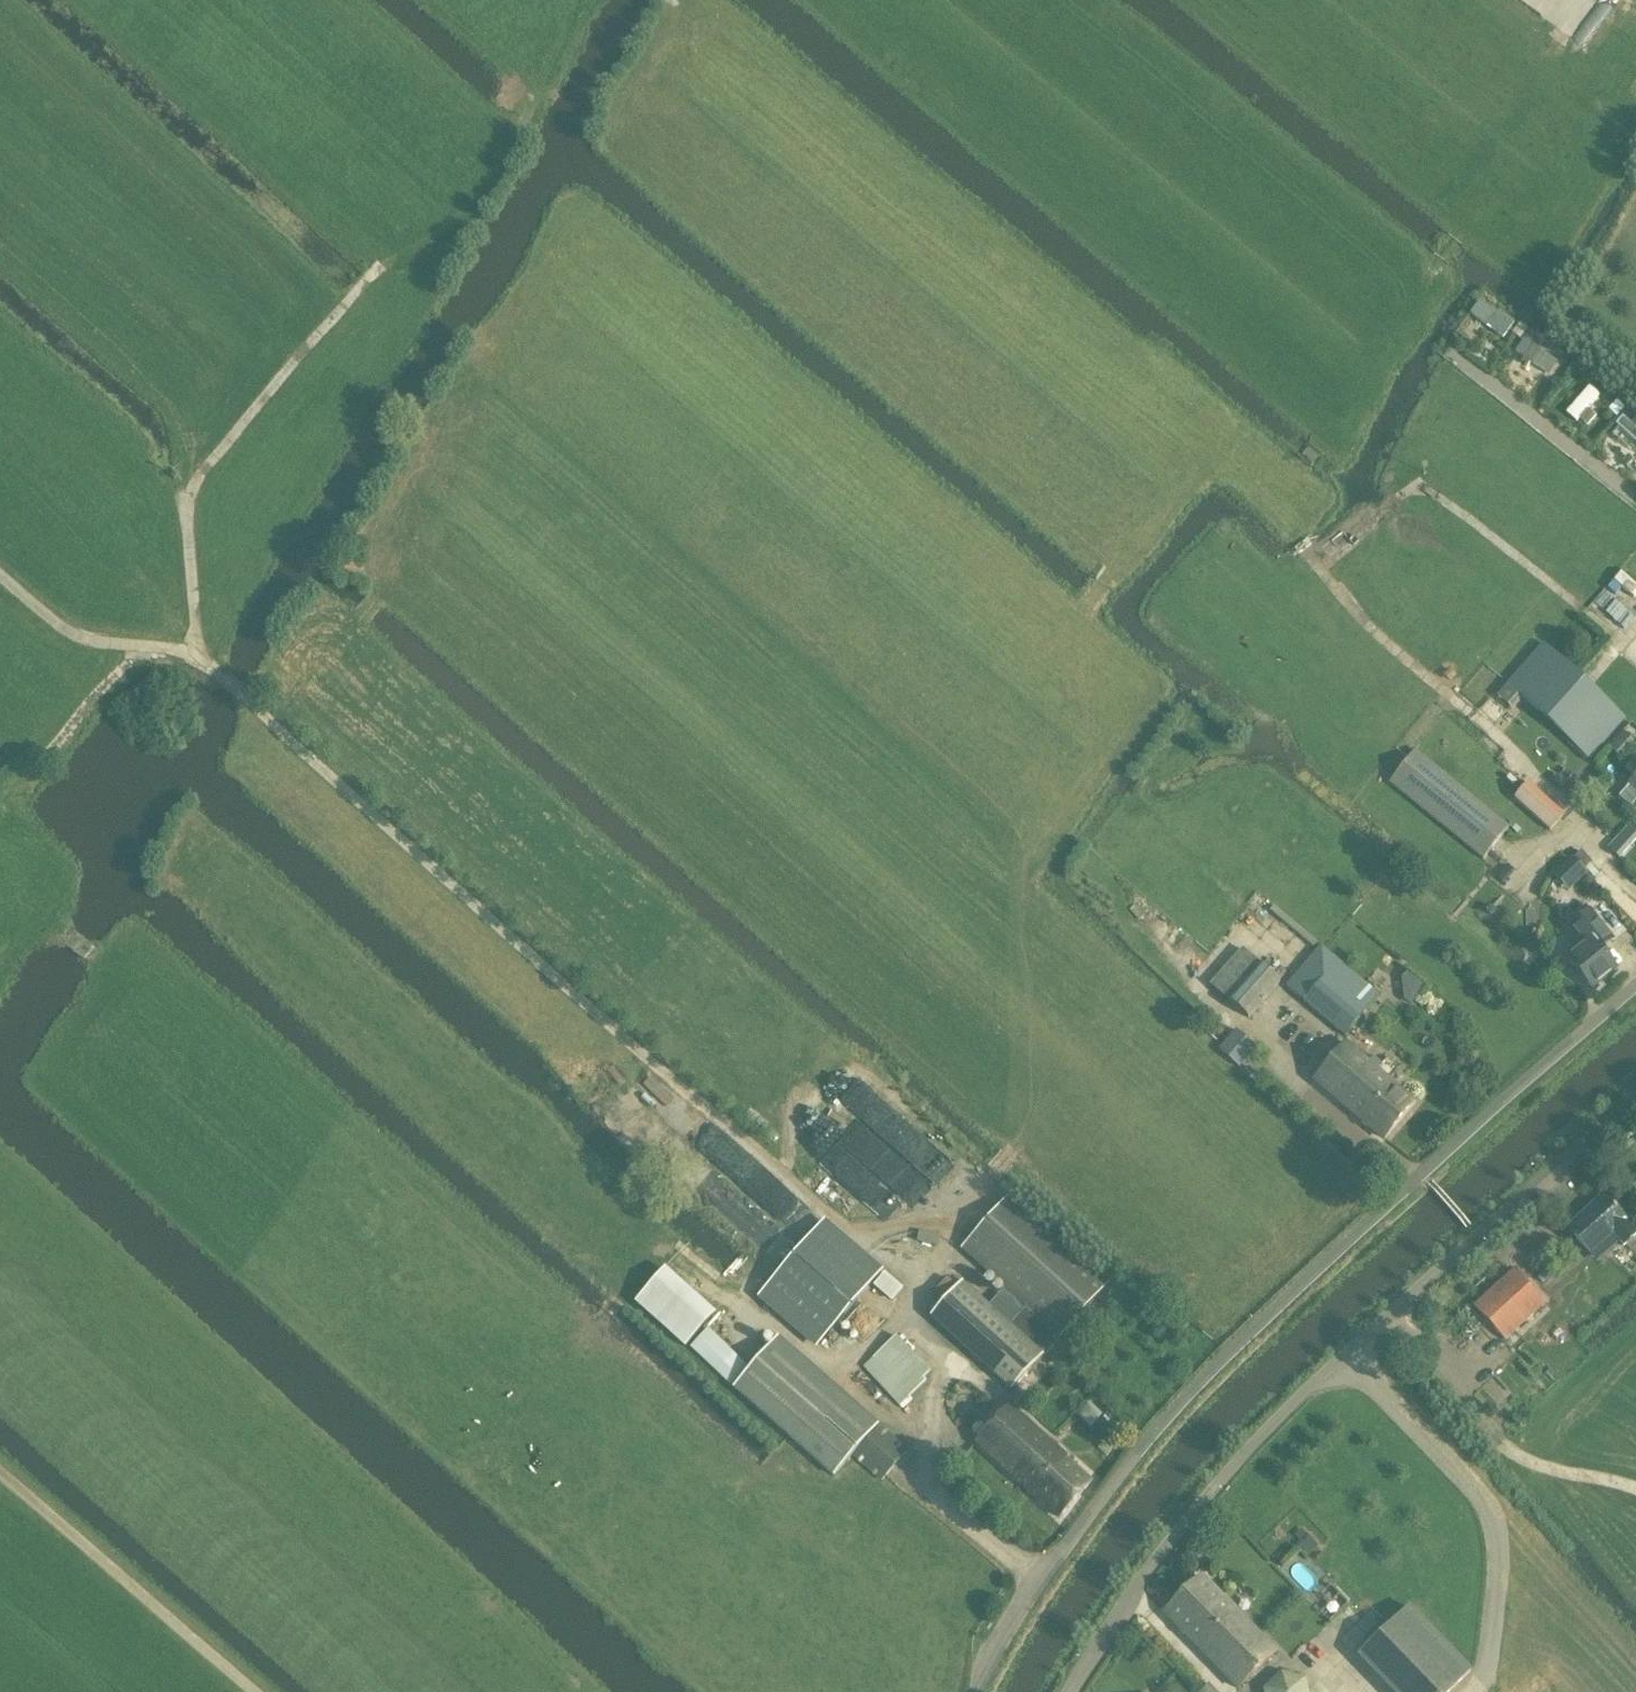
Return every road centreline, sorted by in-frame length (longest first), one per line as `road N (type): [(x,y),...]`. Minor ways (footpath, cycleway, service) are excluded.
road 1 (track): [(912,1325),(910,1277),(705,1106),(219,674),(180,650),(81,638),(0,574)]
road 2 (unclassified): [(977,1691),(1046,1569),(1149,1436),(1398,1194),(1635,988)]
road 3 (unclassified): [(1071,1691),(1158,1559),(1259,1442),(1635,1098)]
road 4 (track): [(196,659),(186,513),(195,480),(378,266)]
road 5 (track): [(256,1691),(0,1471)]
road 6 (track): [(1635,1489),(1535,1467),(1495,1440),(1381,1327)]
road 7 (track): [(152,646),(48,755)]

